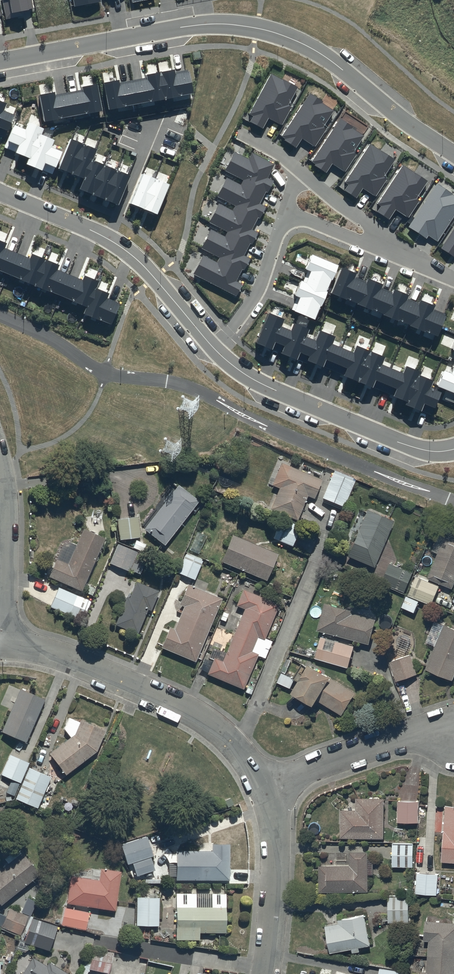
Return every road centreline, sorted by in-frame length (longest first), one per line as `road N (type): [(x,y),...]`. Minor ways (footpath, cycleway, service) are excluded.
road 1 (residential): [(0,62),(174,30),(255,29),(326,61),(453,159)]
road 2 (residential): [(0,645),(78,662),(188,708),(238,750),(263,788)]
road 3 (residential): [(212,349),(134,260),(77,225),(0,194)]
road 4 (residential): [(453,451),(417,451),(280,395),(212,349)]
road 5 (residential): [(263,788),(407,735),(453,737)]
road 6 (residential): [(263,788),(275,835),(266,973)]
road 7 (residential): [(212,349),(254,298),(285,212)]

